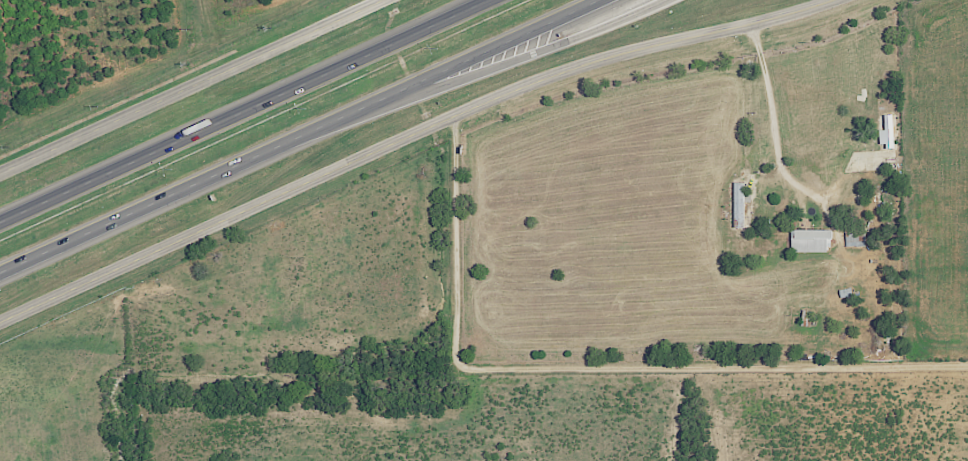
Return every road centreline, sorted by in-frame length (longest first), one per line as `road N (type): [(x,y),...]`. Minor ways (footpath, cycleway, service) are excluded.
road 1 (tertiary): [(0,328),(546,81),(844,0)]
road 2 (motorway): [(472,0),(0,216)]
road 3 (tertiary): [(388,0),(0,175)]
road 4 (motorway): [(283,143),(658,0)]
road 5 (motorway): [(283,143),(601,0)]
road 6 (motorway): [(0,275),(283,143)]

